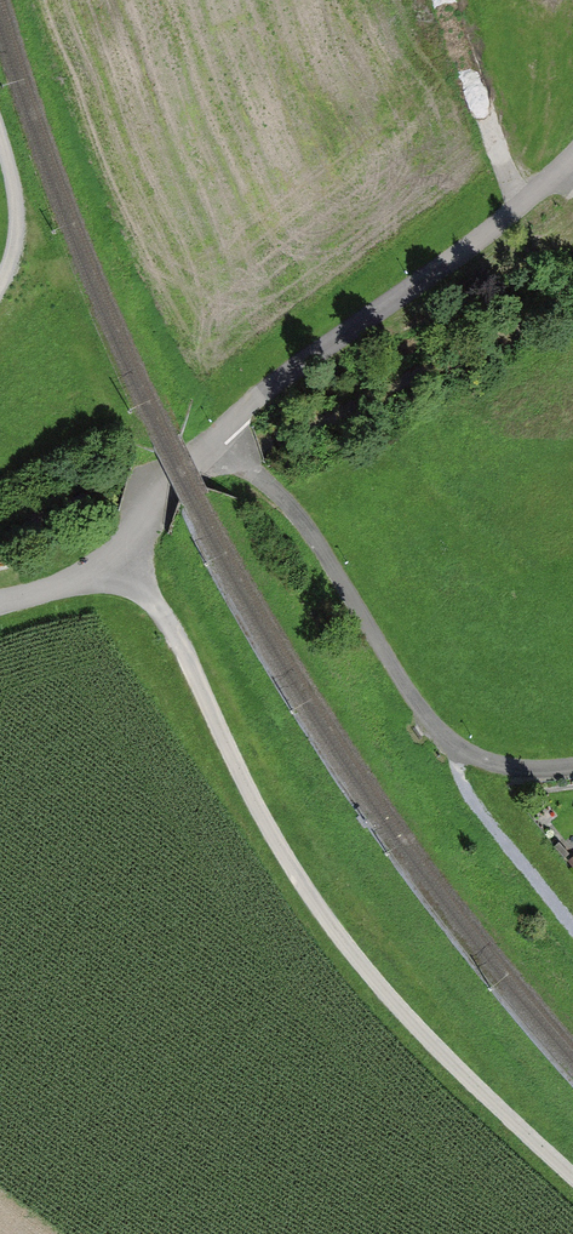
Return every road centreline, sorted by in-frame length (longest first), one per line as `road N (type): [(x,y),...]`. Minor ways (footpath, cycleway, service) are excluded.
road 1 (track): [(122,561),(161,611),(294,872),(443,1068),(572,1181)]
road 2 (track): [(215,439),(300,519),(443,735),(497,764),(572,764)]
road 3 (residential): [(572,159),(484,237),(241,413)]
road 4 (track): [(521,206),(443,0)]
road 5 (track): [(122,561),(151,488),(241,413)]
road 6 (track): [(0,131),(21,217),(0,287)]
road 7 (track): [(0,600),(122,561)]

